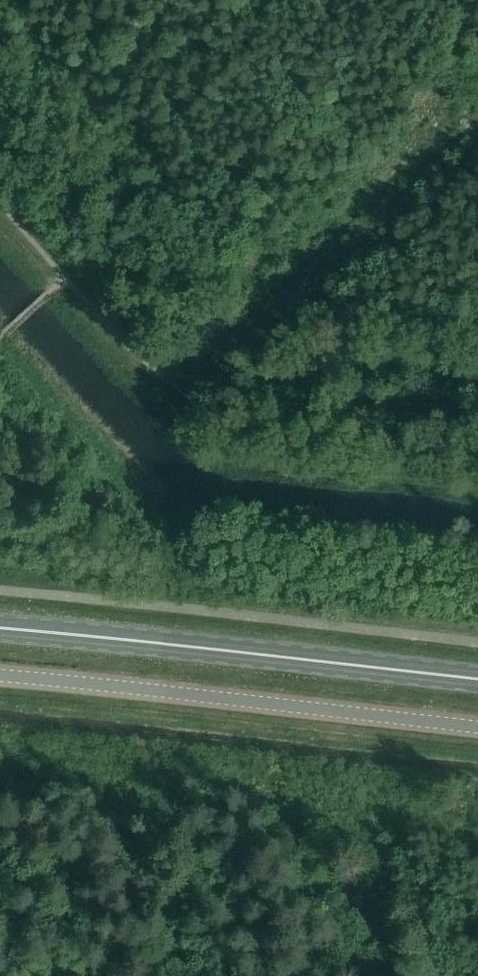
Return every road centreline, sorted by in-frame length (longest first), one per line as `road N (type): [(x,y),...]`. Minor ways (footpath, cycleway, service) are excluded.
road 1 (primary): [(477,679),(0,628)]
road 2 (unclassified): [(0,677),(477,727)]

